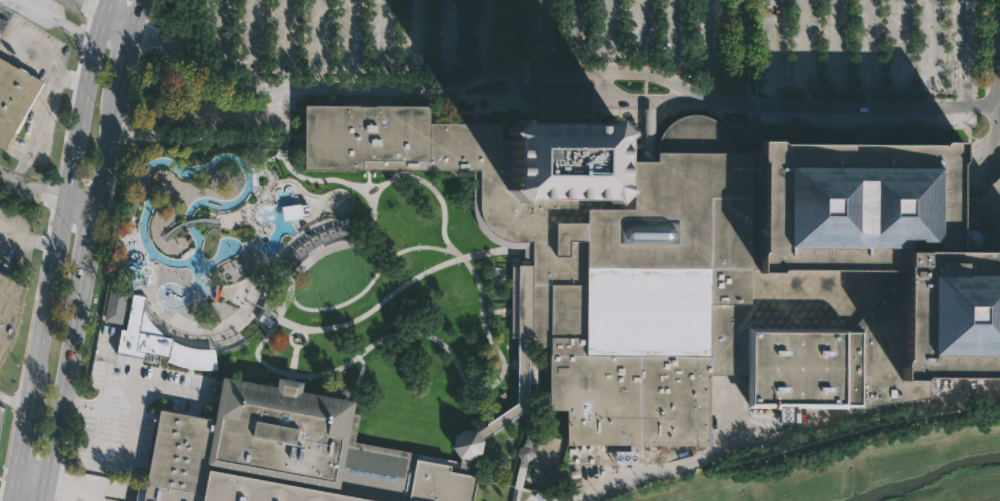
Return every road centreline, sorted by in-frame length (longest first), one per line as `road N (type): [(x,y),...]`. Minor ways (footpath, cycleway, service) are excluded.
road 1 (secondary): [(42,500),(118,90),(142,0)]
road 2 (secondary): [(102,14),(27,405)]

